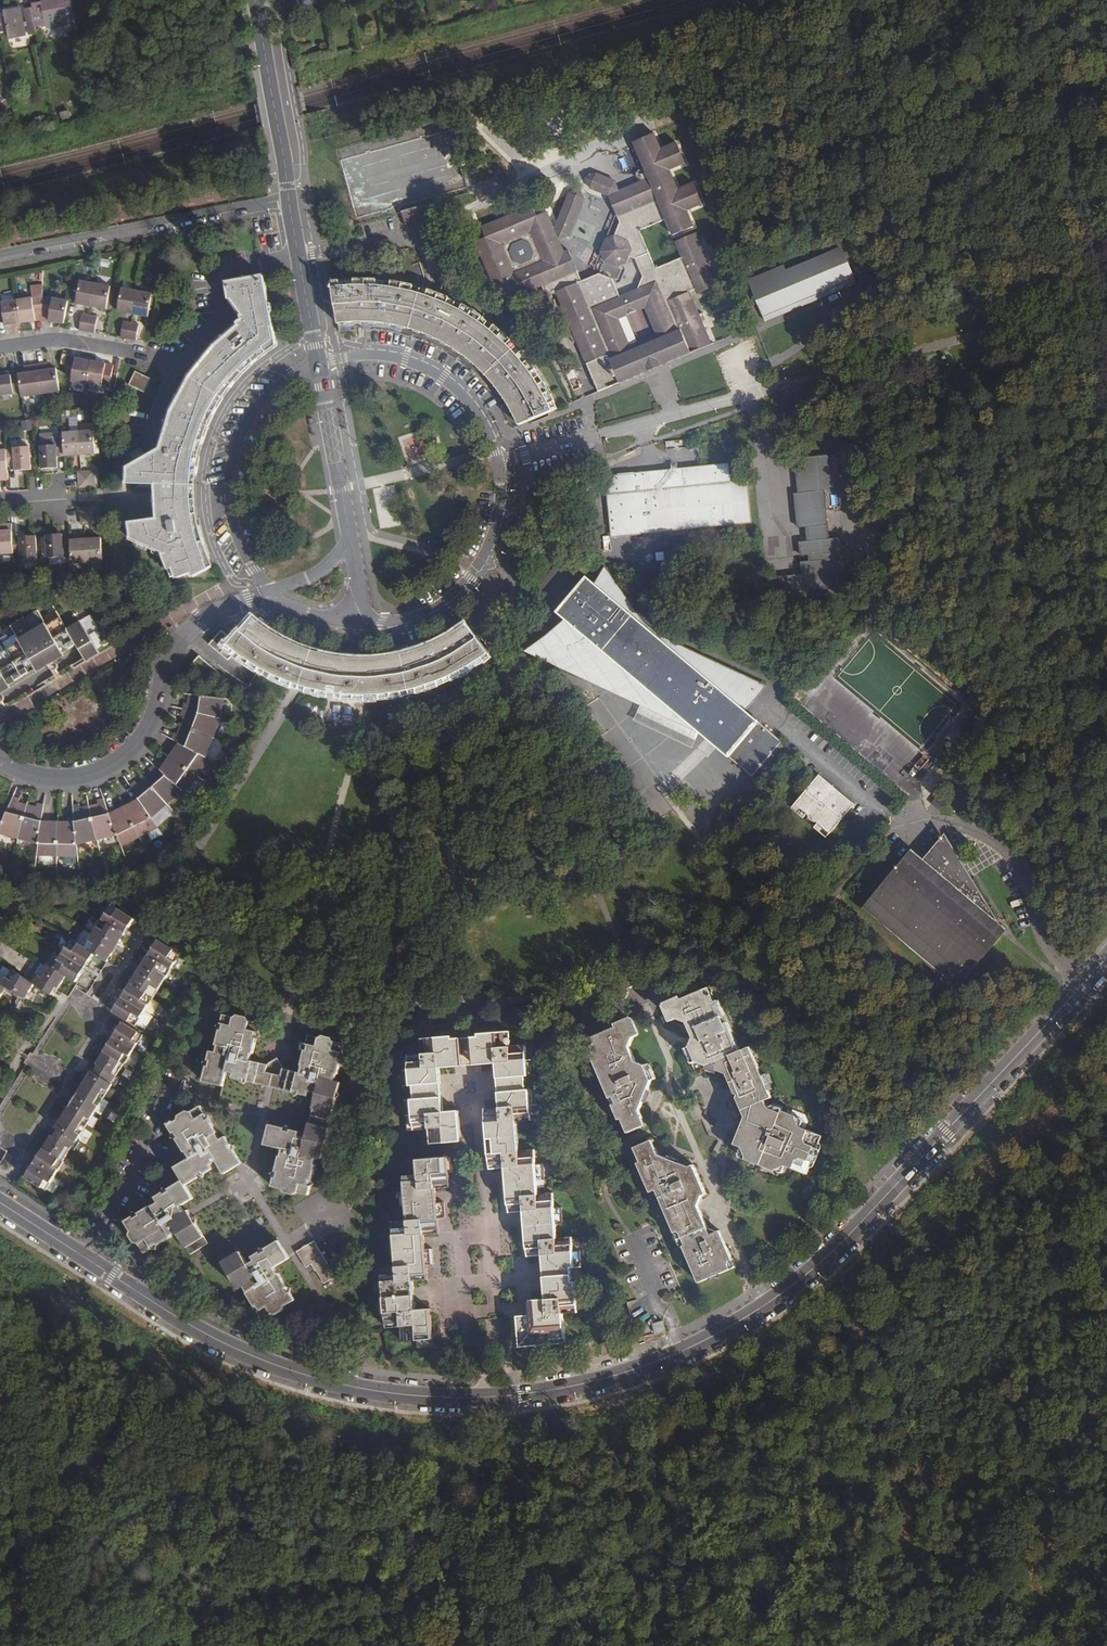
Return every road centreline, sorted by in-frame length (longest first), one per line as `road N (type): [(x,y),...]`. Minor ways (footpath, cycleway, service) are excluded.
road 1 (tertiary): [(0,1202),(201,1330),(282,1367),(431,1397),(570,1387),(684,1351),(794,1286),(1106,957)]
road 2 (residential): [(381,623),(434,609),(475,573),(497,530),(500,461),(477,410),(426,367),(373,353),(318,363)]
road 3 (track): [(0,1326),(116,1487),(269,1645)]
road 4 (residential): [(274,594),(222,610),(181,638),(144,736),(116,762),(53,779),(0,759)]
road 5 (residential): [(0,256),(289,199)]
road 6 (residential): [(318,363),(290,375),(255,407),(228,472),(239,547),(274,594)]
road 7 (residential): [(180,365),(216,327),(221,272),(299,257)]
road 8 (residential): [(0,348),(69,341),(180,365)]
road 9 (residential): [(318,363),(350,537)]
road 10 (residential): [(280,130),(256,0)]

